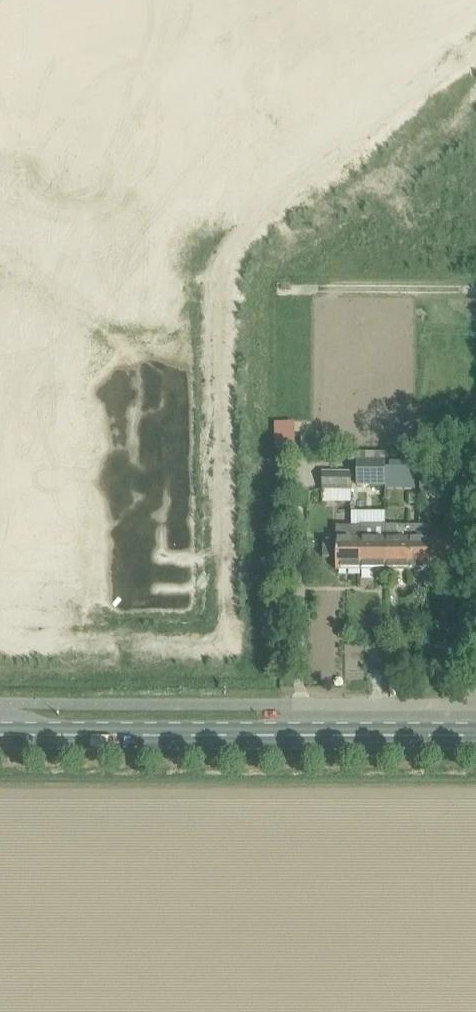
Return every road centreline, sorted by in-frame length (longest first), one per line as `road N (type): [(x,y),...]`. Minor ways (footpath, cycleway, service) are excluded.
road 1 (primary): [(475,735),(0,734)]

